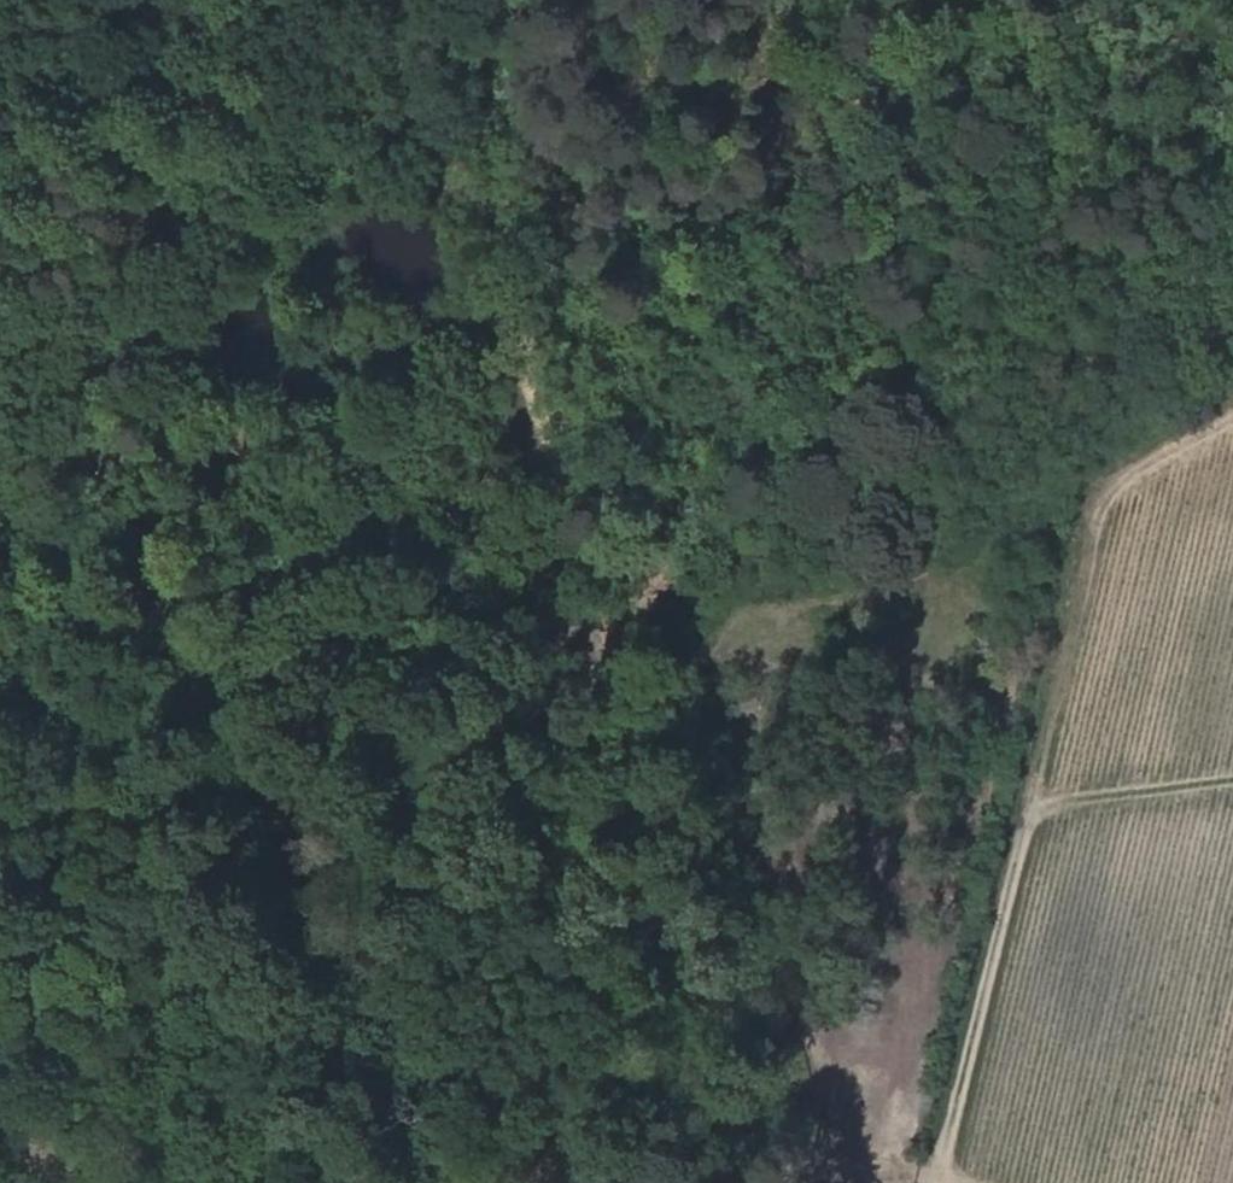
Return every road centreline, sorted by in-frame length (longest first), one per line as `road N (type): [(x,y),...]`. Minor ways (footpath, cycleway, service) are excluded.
road 1 (track): [(938,1182),(1103,501),(1133,474),(1232,422)]
road 2 (track): [(1232,779),(1032,805)]

